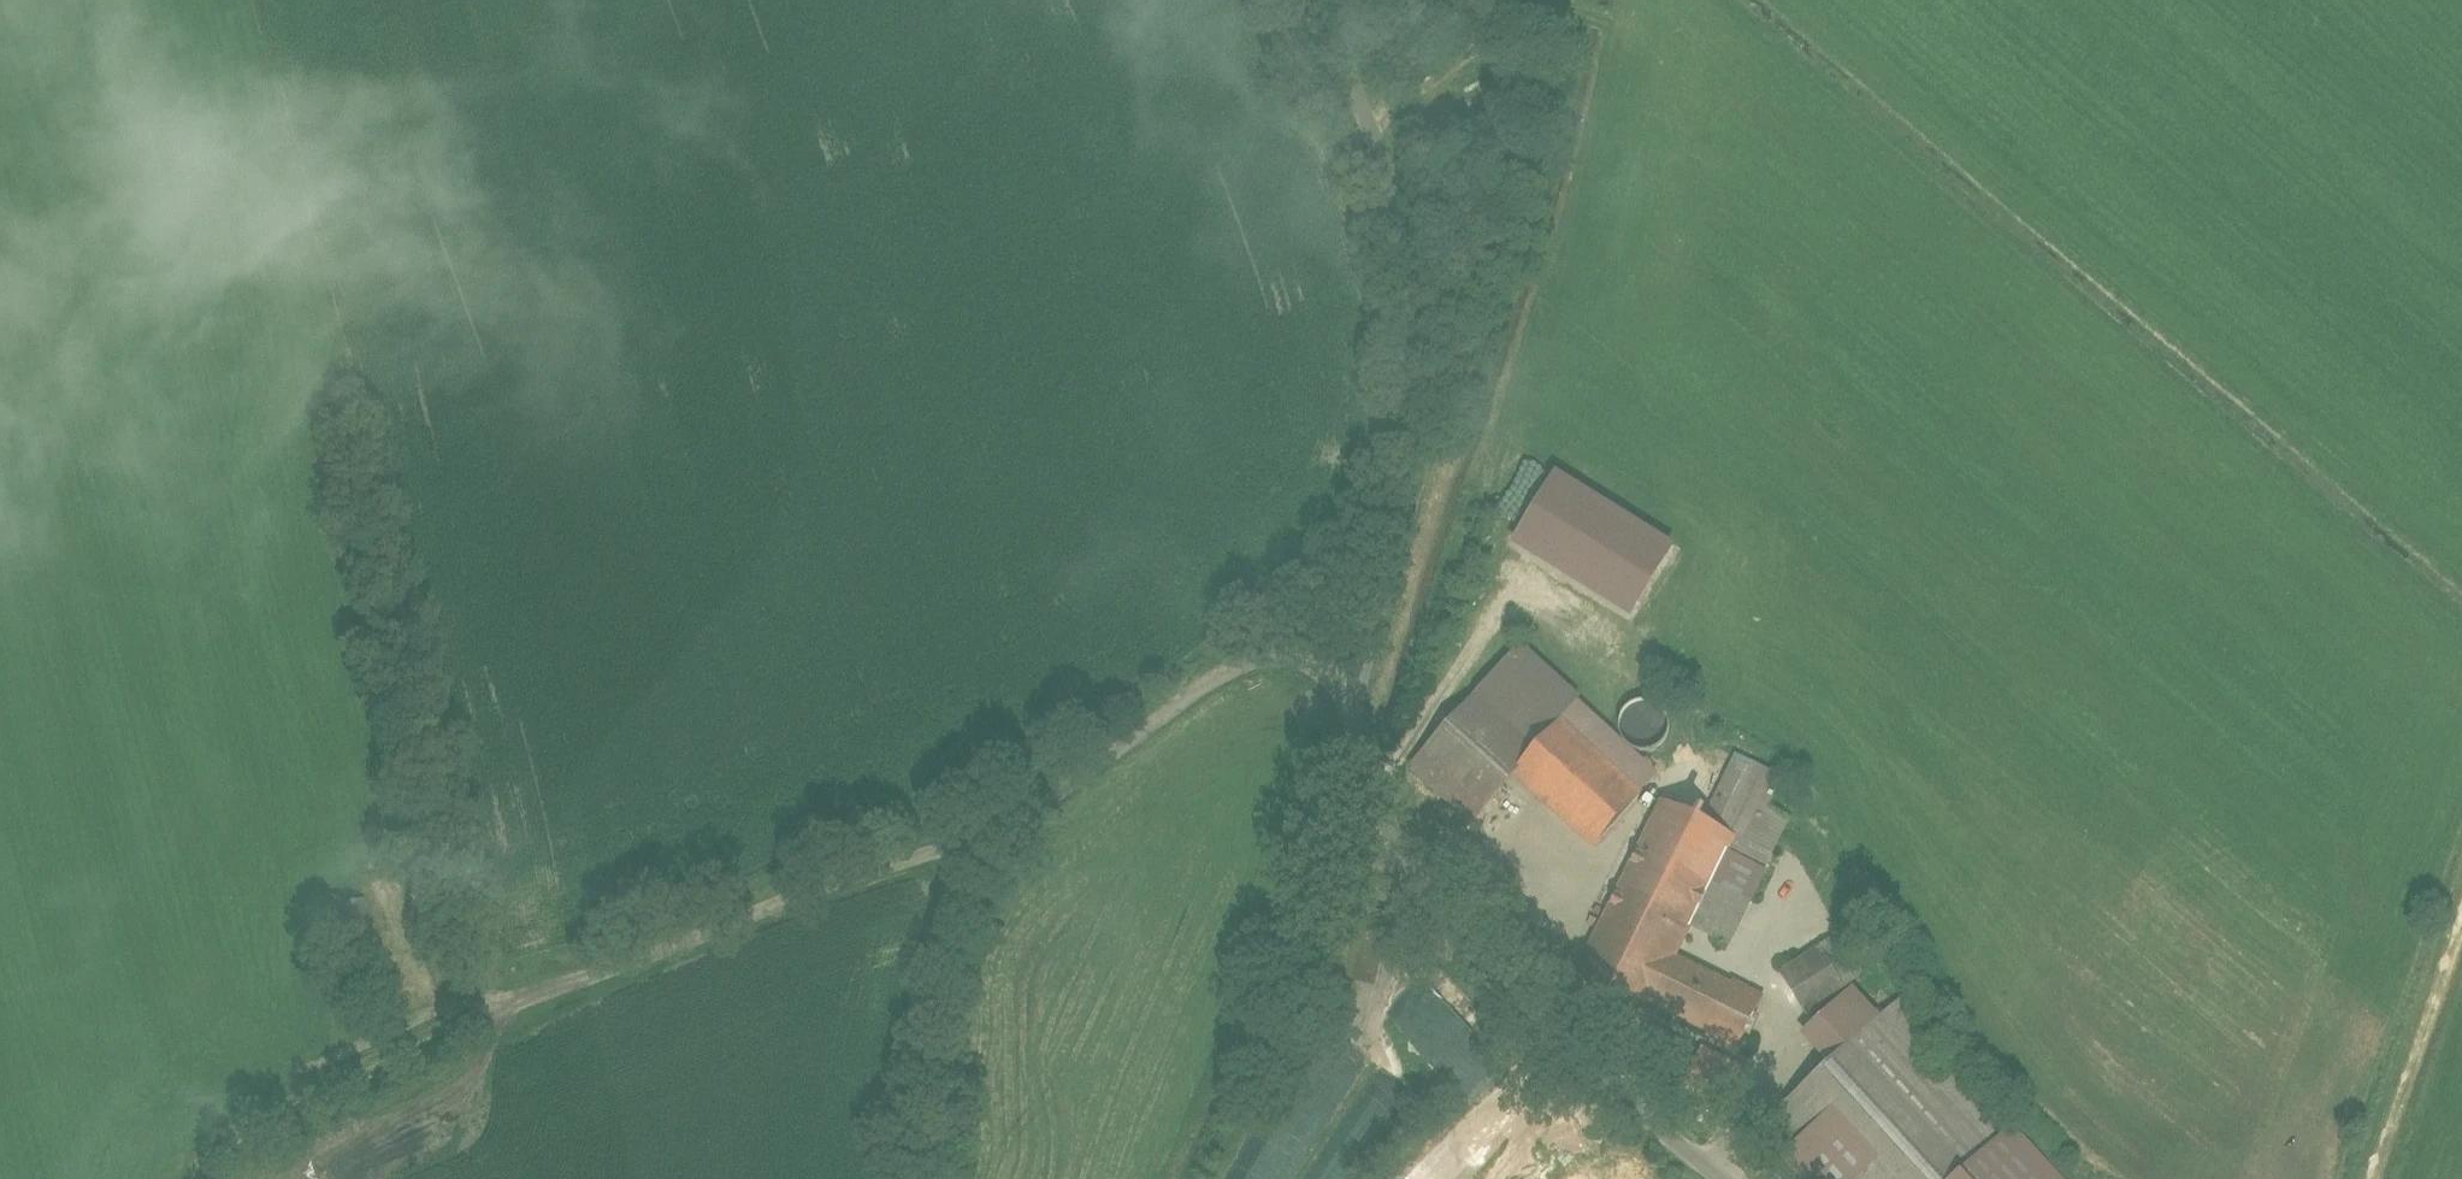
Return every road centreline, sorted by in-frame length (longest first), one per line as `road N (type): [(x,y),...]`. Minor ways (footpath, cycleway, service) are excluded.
road 1 (residential): [(1740,1178),(1522,971),(1377,802),(1359,739),(1354,675),(1389,547),(1413,405),(1407,302),(1377,194),(1290,0)]
road 2 (track): [(1359,739),(1328,674),(1286,652),(1252,658),(1015,822),(543,994),(217,1160),(213,1178)]

